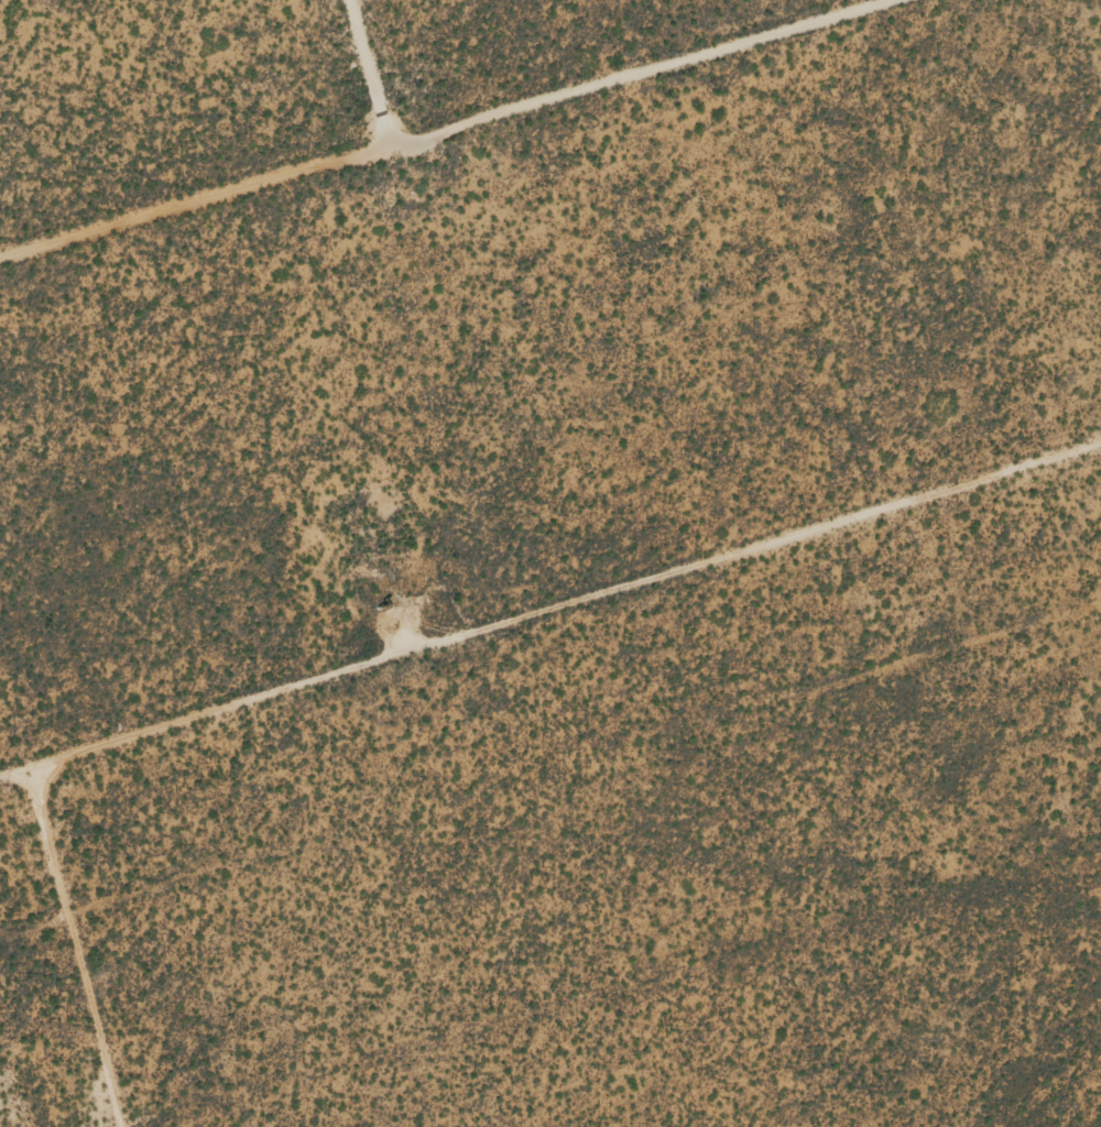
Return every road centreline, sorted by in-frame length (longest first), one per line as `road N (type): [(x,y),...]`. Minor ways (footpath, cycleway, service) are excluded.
road 1 (track): [(0,776),(1100,448)]
road 2 (track): [(864,0),(0,246)]
road 3 (track): [(42,763),(148,1126)]

